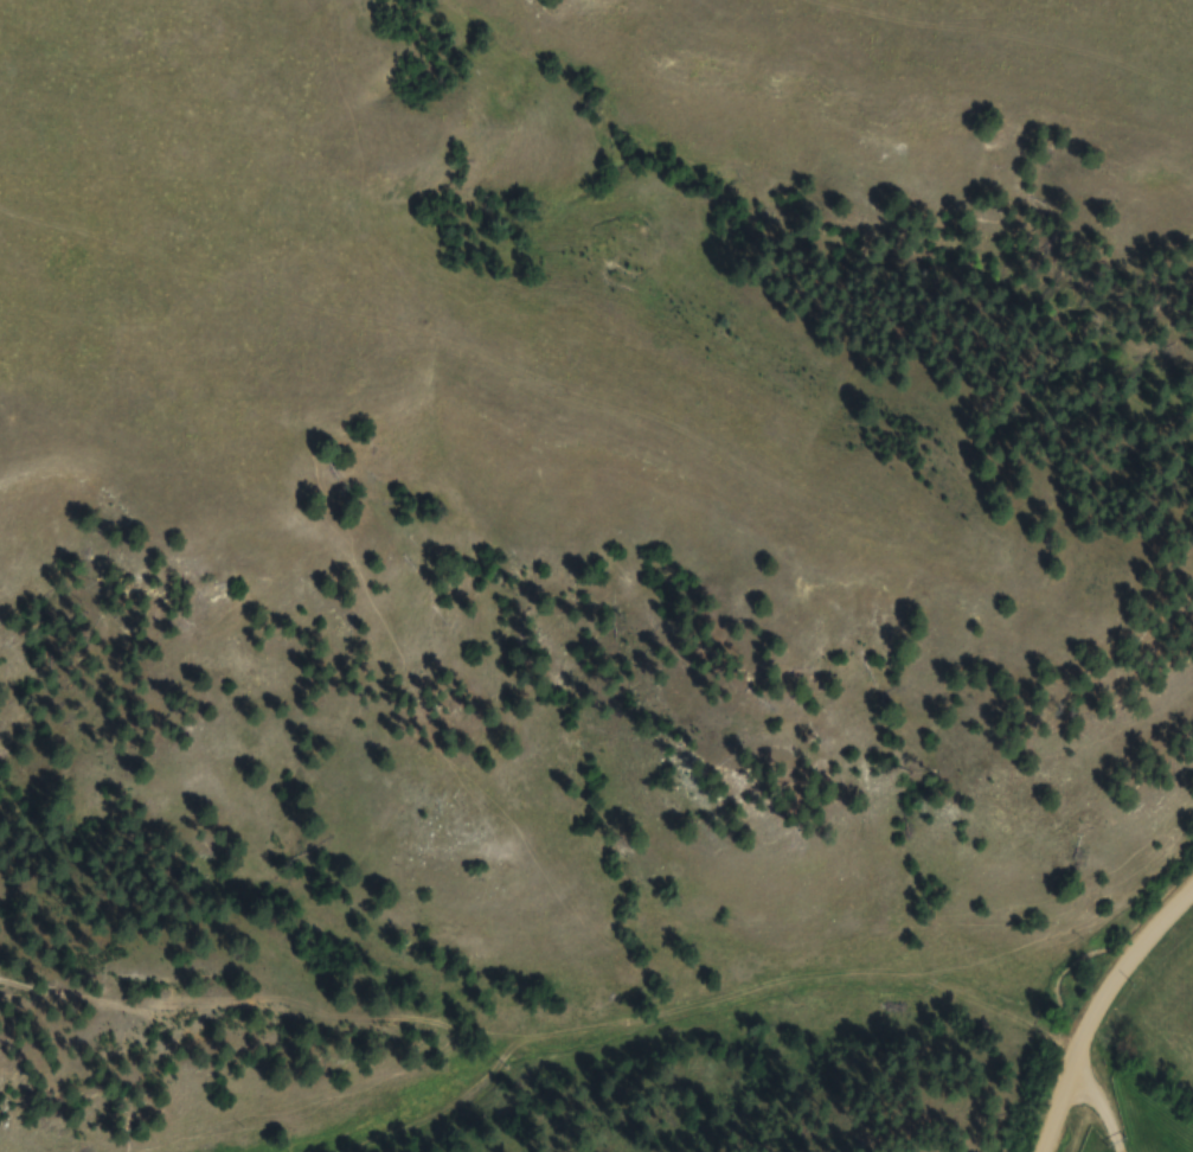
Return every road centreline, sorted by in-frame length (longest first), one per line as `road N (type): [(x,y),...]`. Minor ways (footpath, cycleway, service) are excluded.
road 1 (residential): [(1029,1151),(1120,973),(1192,899)]

